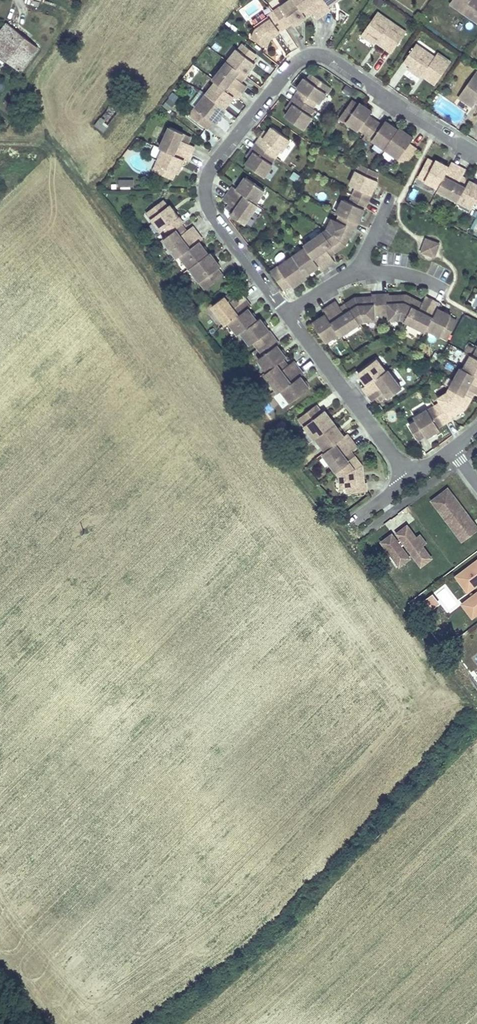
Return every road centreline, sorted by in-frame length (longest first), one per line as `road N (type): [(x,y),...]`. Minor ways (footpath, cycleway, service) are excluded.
road 1 (residential): [(412,480),(214,219),(207,186),(218,159),(291,66),(318,55),(476,154)]
road 2 (track): [(476,707),(341,530)]

